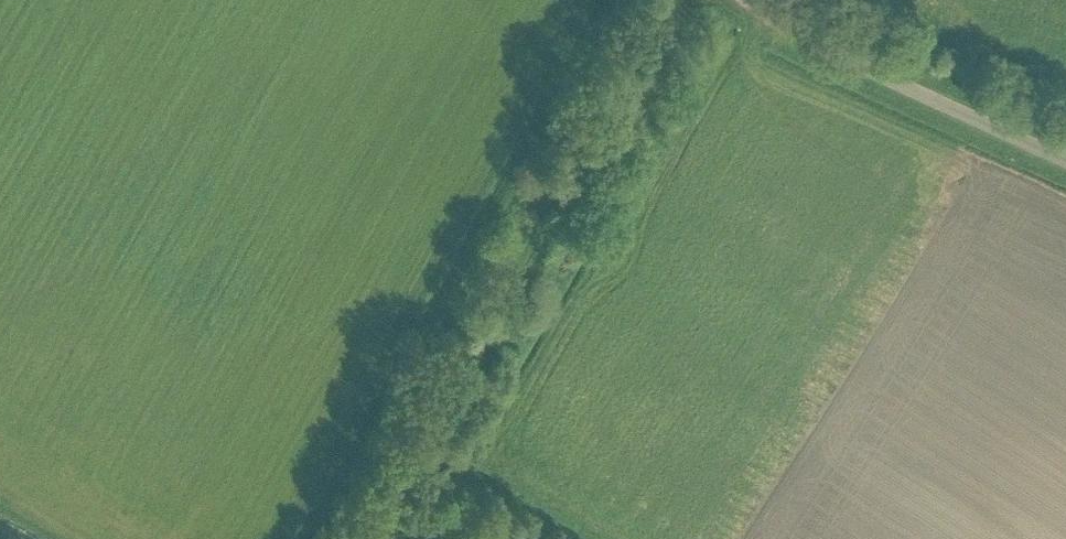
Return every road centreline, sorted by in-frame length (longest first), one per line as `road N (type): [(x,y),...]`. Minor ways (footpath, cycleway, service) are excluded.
road 1 (unclassified): [(1065,160),(780,22),(750,0)]

